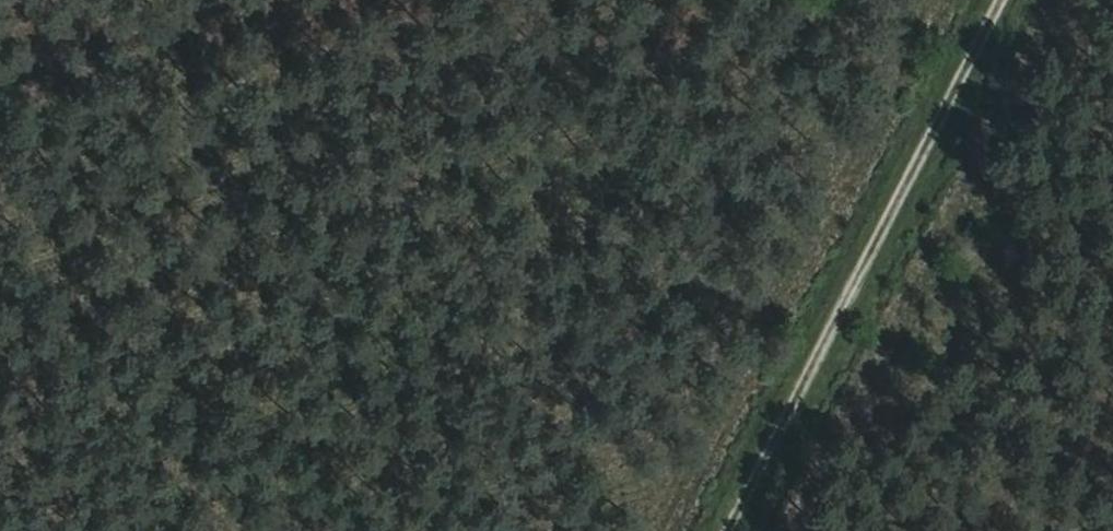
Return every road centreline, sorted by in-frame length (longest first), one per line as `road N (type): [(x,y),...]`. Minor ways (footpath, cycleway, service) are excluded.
road 1 (track): [(742,530),(1007,0)]

